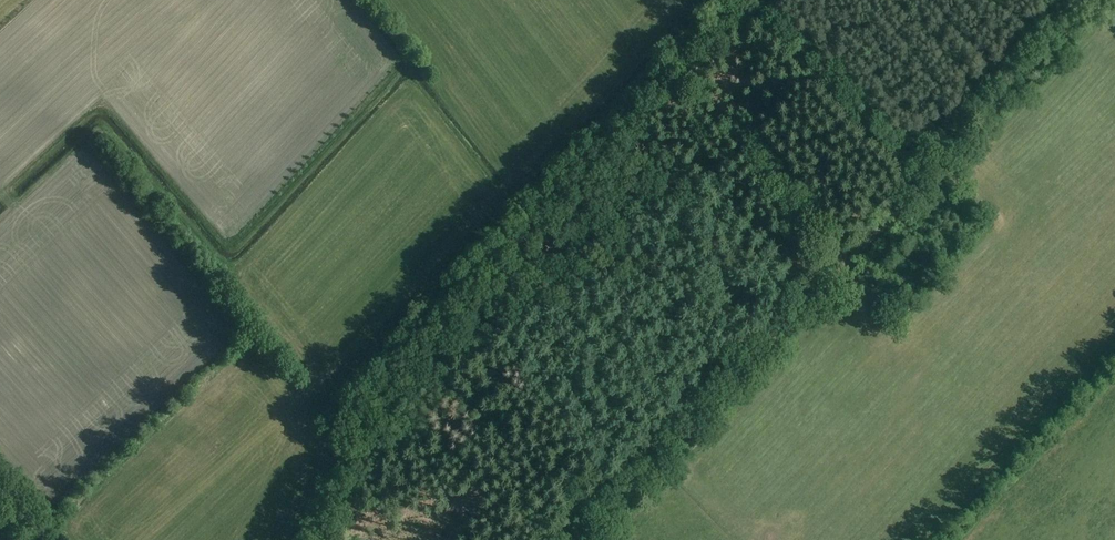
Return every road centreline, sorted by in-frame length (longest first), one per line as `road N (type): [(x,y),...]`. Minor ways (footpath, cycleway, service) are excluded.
road 1 (track): [(585,539),(1098,0)]

